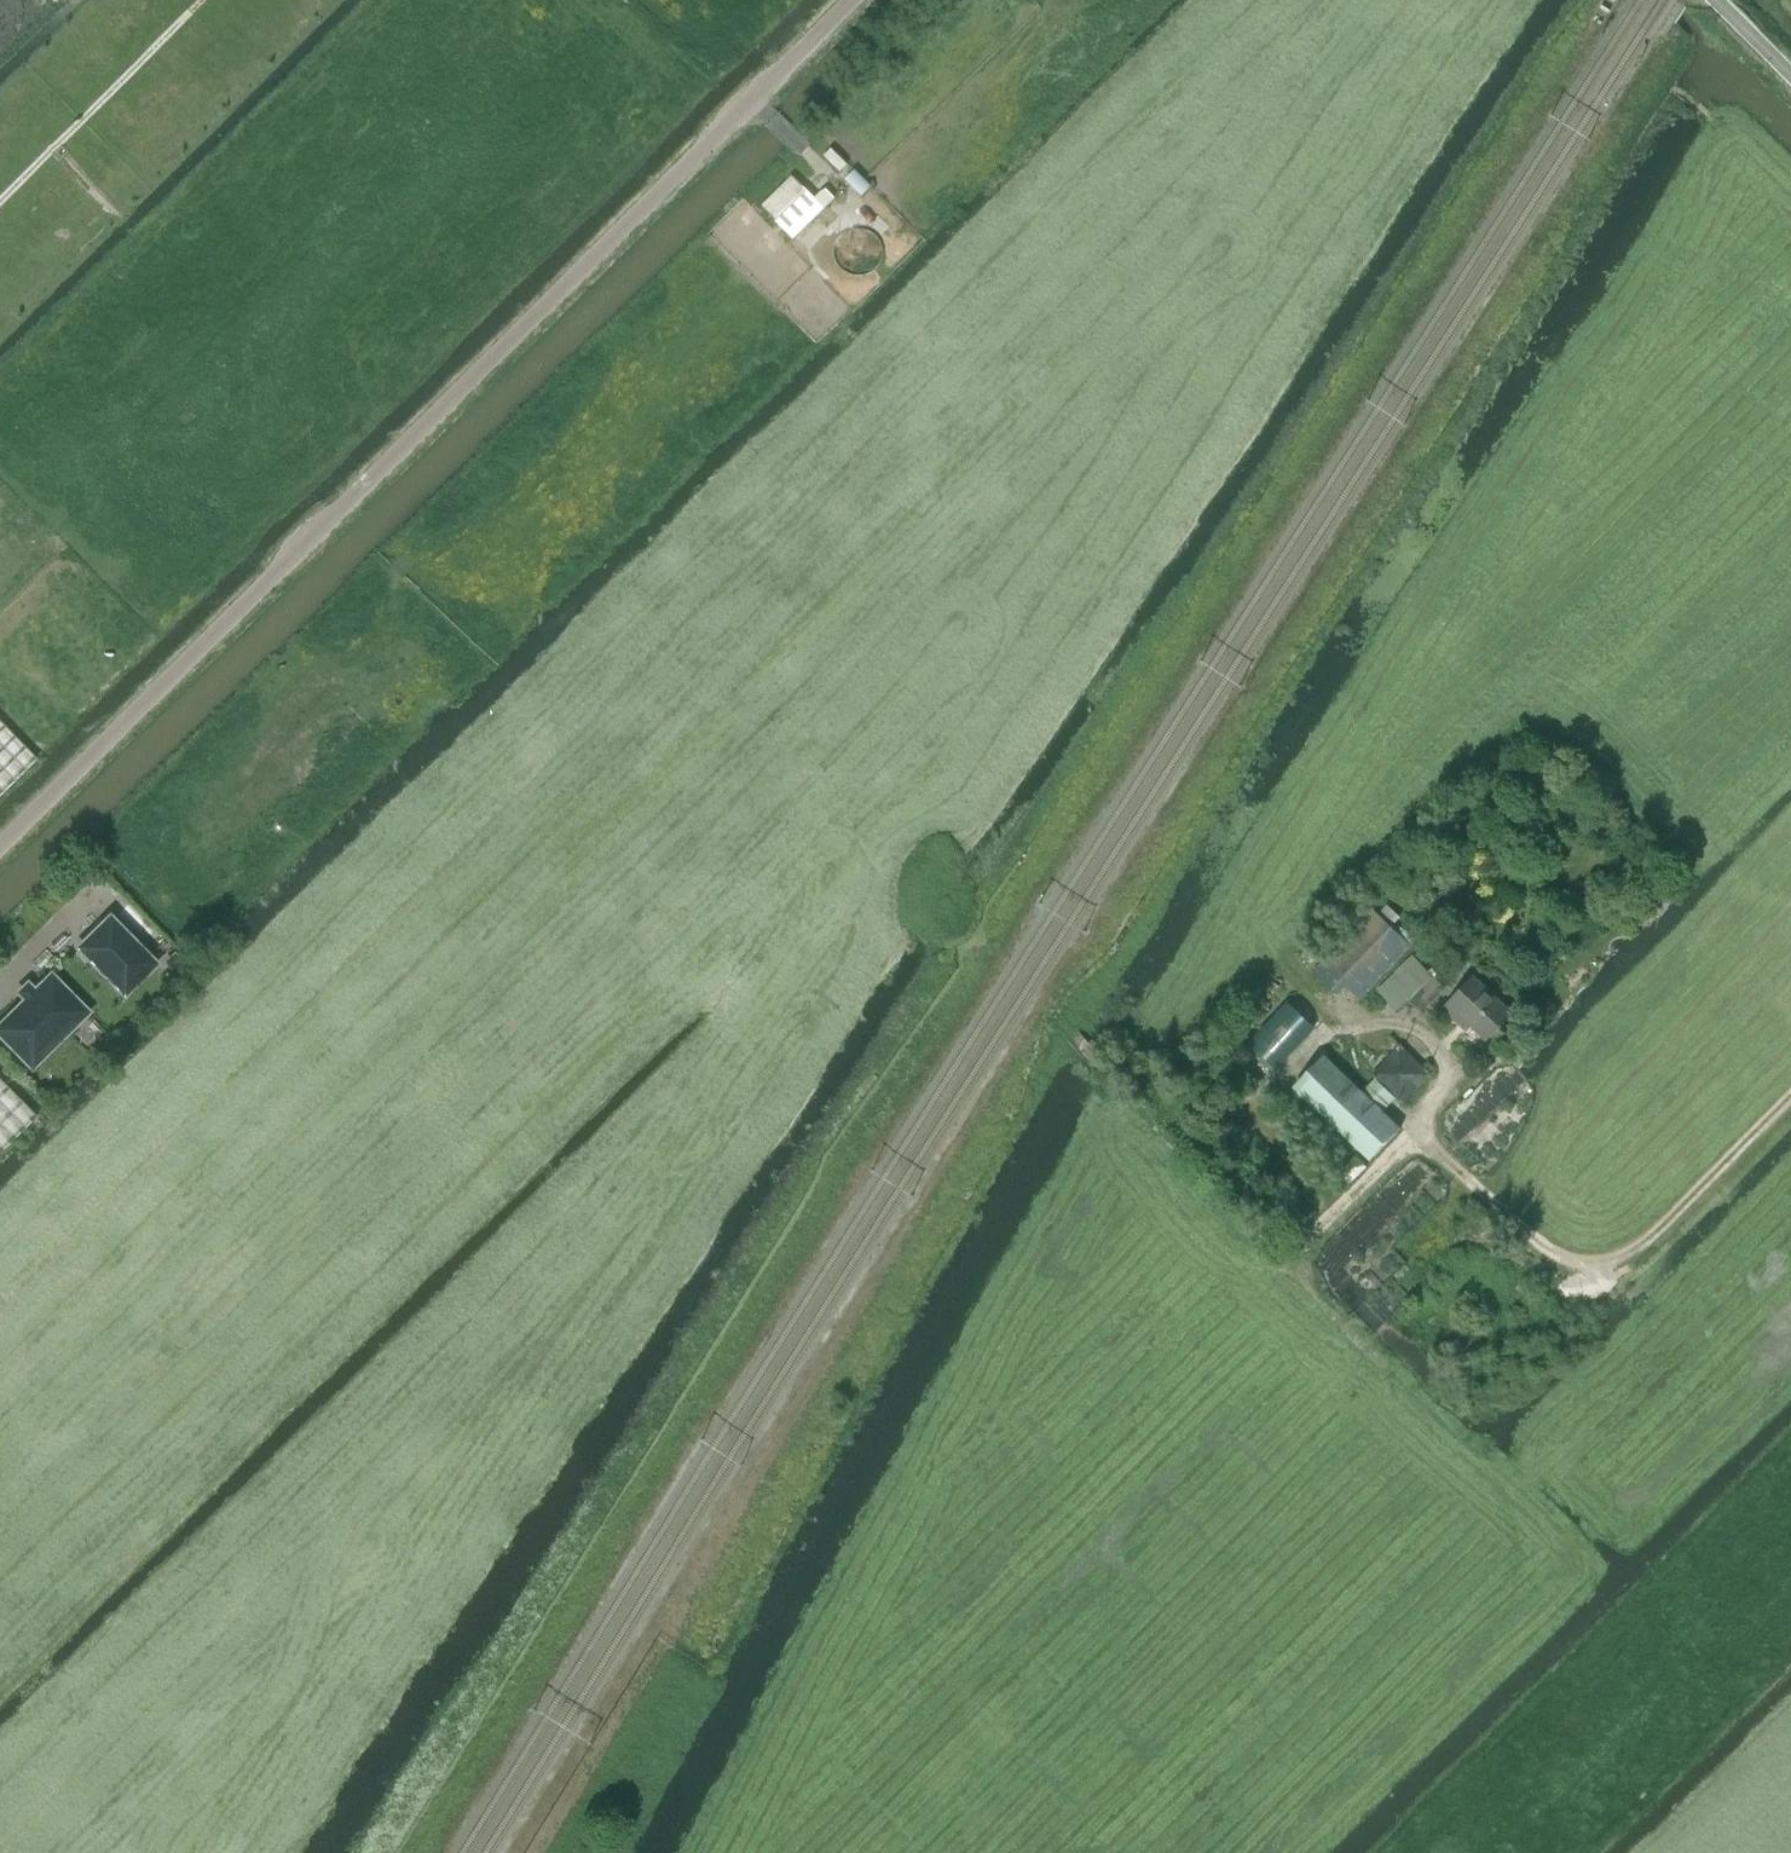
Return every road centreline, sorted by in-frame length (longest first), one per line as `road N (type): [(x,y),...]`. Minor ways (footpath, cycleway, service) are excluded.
road 1 (unclassified): [(0,844),(850,0)]

